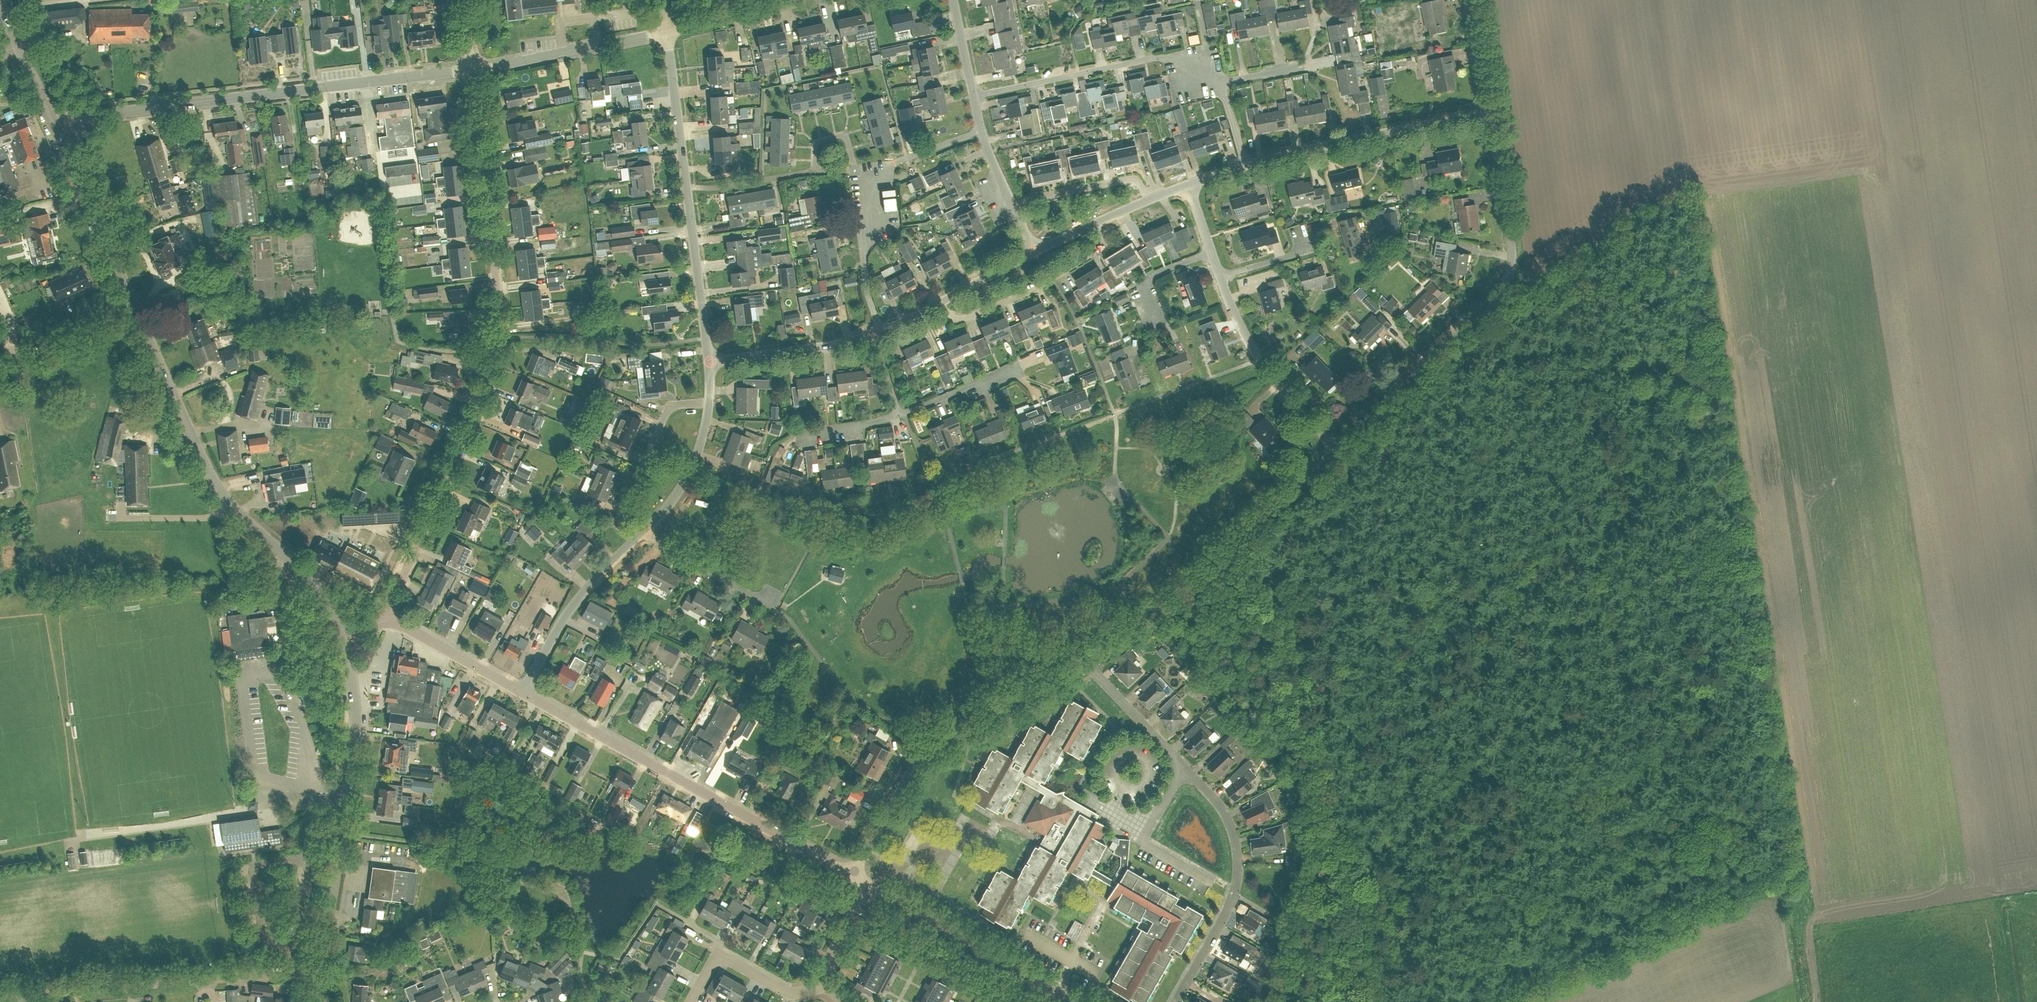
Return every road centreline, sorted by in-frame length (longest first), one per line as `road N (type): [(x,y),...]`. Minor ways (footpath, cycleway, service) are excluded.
road 1 (residential): [(472,71),(493,256),(491,372),(382,621)]
road 2 (unclassified): [(52,121),(472,71)]
road 3 (unclassified): [(1337,450),(1501,292),(1512,251),(1487,106)]
road 4 (unclassified): [(343,632),(321,590),(220,497),(130,299)]
road 5 (unclassified): [(852,877),(522,691)]
road 6 (unclassified): [(320,971),(354,741),(343,632)]
road 7 (residential): [(708,362),(666,31)]
road 8 (unclassified): [(1084,661),(1173,609),(1337,450)]
road 9 (unclassified): [(852,877),(929,748),(1084,661)]
road 10 (unclassified): [(0,997),(320,971)]
road 11 (residential): [(1337,450),(1252,349),(1188,184)]
road 12 (residential): [(879,332),(863,259),(876,185),(886,166),(980,132)]
road 13 (residential): [(1177,999),(1238,875),(1226,816),(1185,766)]
road 14 (residential): [(1221,82),(1164,57),(974,96)]
road 15 (residential): [(1245,166),(1487,106)]
road 16 (unclassified): [(1076,1001),(868,885)]
road 17 (residential): [(939,304),(958,319),(1054,280),(1106,243),(1102,220)]
road 18 (unclassified): [(472,71),(666,31)]
road 19 (unclassified): [(130,299),(52,121)]
road 20 (residential): [(522,691),(567,610),(634,539)]
road 21 (residential): [(634,539),(617,522),(668,411),(708,403)]
road 22 (residential): [(708,362),(873,335)]
road 23 (residential): [(1211,882),(1143,842),(1185,766)]
road 24 (residential): [(691,1001),(717,956),(793,992),(821,985)]
road 25 (unclassified): [(522,691),(416,631),(382,621)]
road 26 (unclassified): [(666,31),(814,0)]
road 27 (residential): [(642,532),(772,607)]
road 28 (residential): [(642,532),(690,467),(708,403)]
road 29 (residential): [(1185,766),(1084,661)]
road 30 (residential): [(1146,199),(1131,180),(1013,207)]
road 31 (unclassified): [(0,357),(130,299)]
road 32 (residential): [(898,415),(1018,371)]

